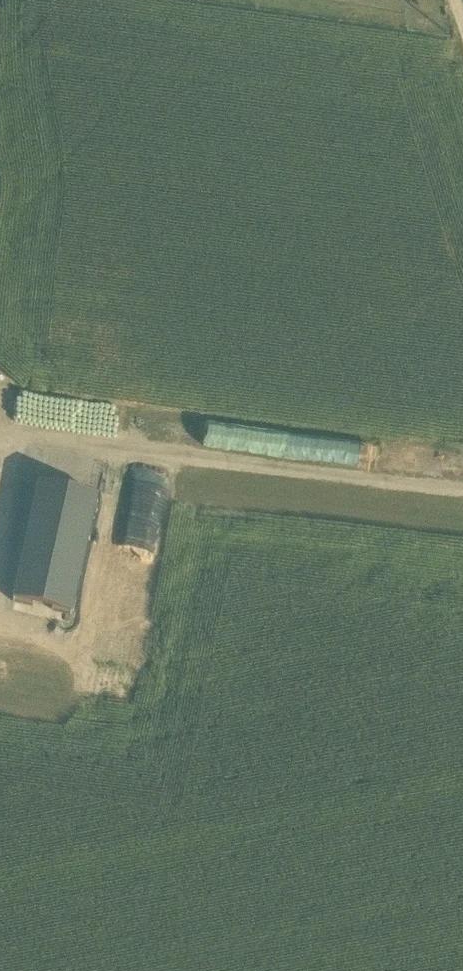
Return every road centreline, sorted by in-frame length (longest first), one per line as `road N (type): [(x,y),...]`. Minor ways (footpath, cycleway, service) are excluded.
road 1 (track): [(462,497),(11,442)]

